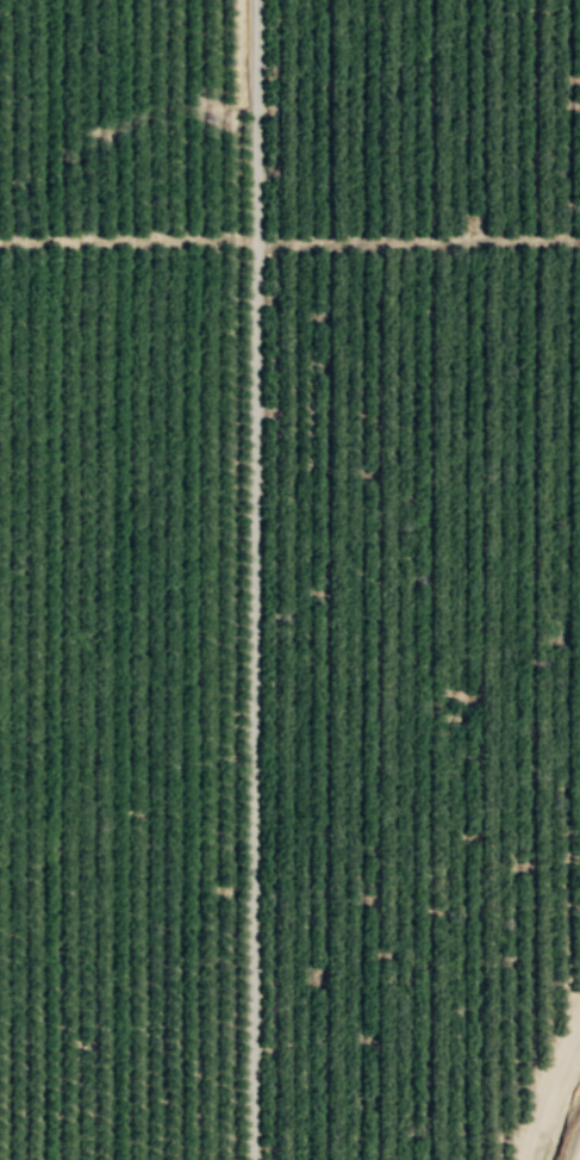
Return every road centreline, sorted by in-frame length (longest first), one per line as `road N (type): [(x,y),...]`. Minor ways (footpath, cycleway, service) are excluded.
road 1 (track): [(257,242),(249,1159)]
road 2 (track): [(0,243),(579,242)]
road 3 (track): [(257,242),(257,0)]
road 4 (track): [(524,1159),(579,1007)]

